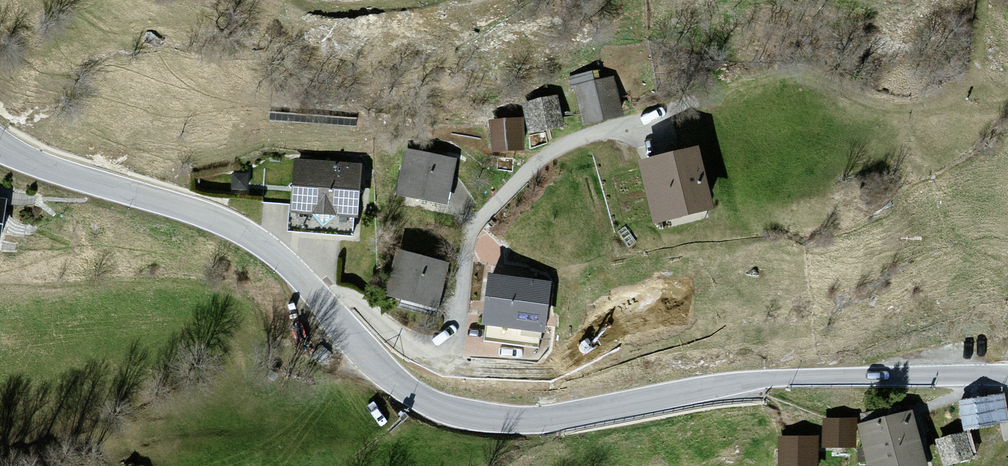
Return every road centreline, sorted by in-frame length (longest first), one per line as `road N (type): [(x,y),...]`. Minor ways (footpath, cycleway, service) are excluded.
road 1 (tertiary): [(1007,377),(775,378),(552,419),(455,414),(398,385),(266,248),(222,221),(58,174),(0,148)]

